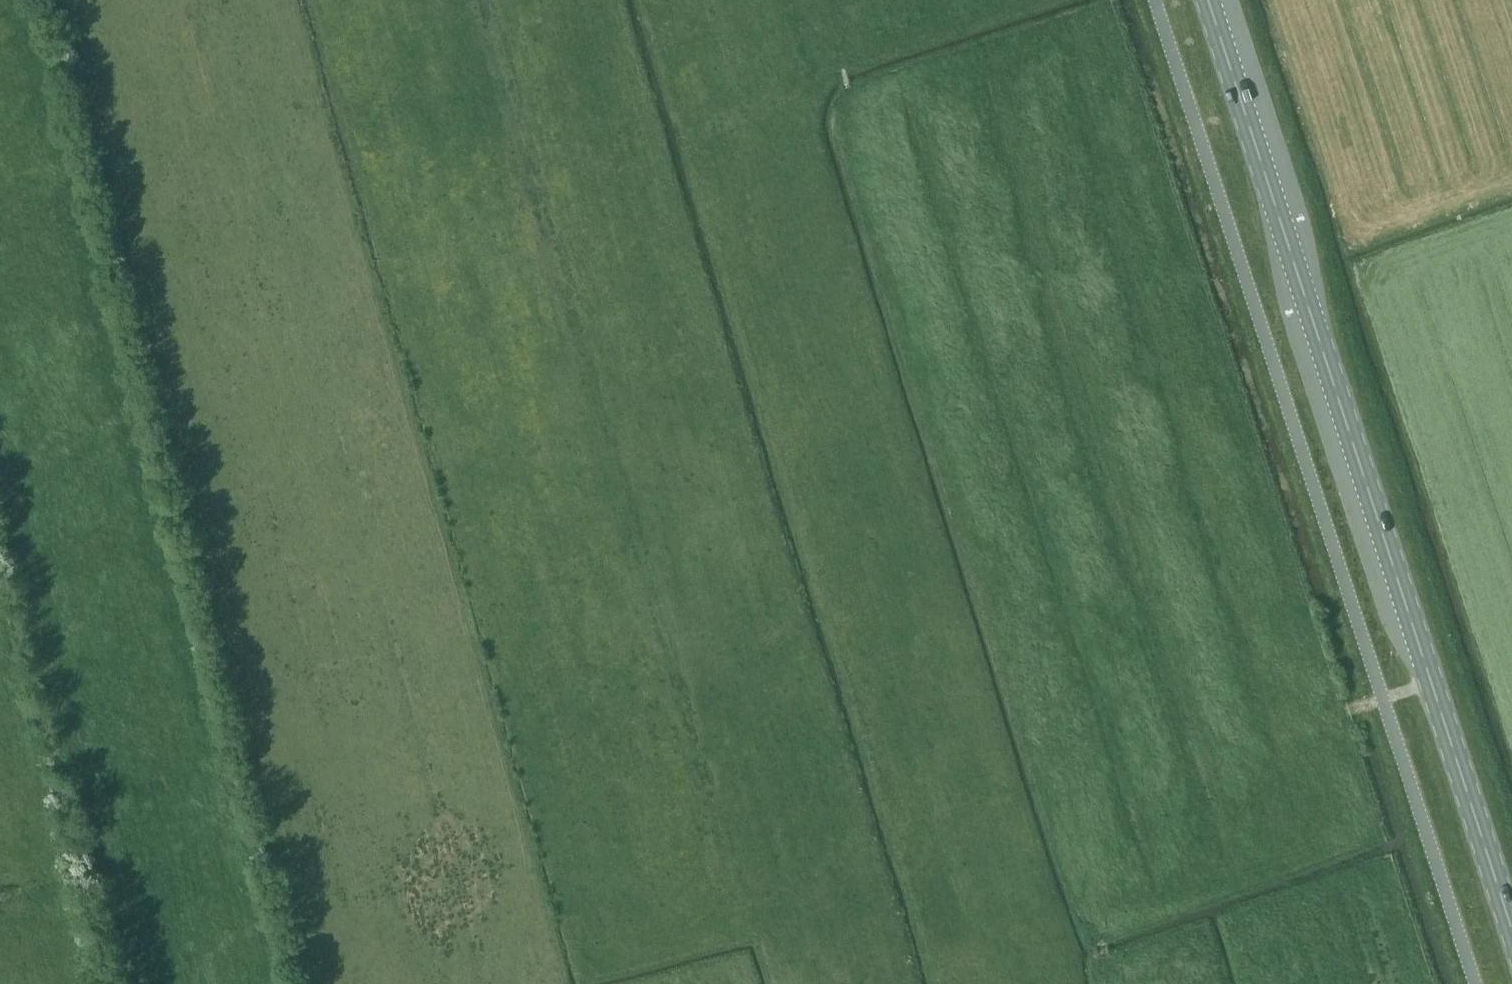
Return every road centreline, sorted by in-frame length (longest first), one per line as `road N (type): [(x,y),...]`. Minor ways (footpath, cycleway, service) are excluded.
road 1 (primary): [(1511,927),(1209,0)]

